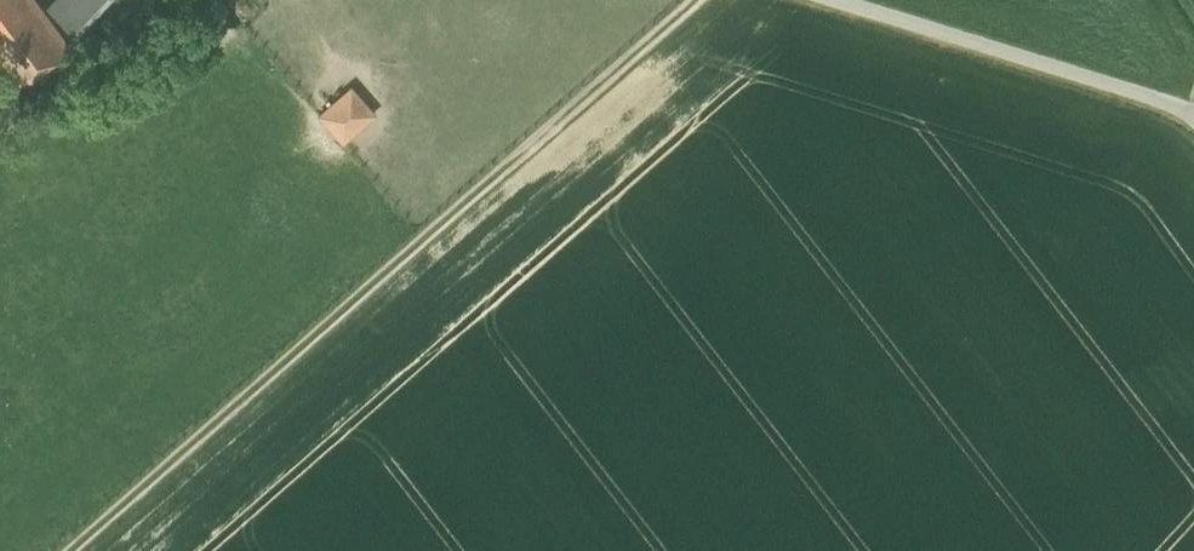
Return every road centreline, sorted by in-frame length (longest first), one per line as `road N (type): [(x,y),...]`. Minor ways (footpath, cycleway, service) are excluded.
road 1 (track): [(76,550),(698,0)]
road 2 (unclassified): [(1187,110),(834,0)]

